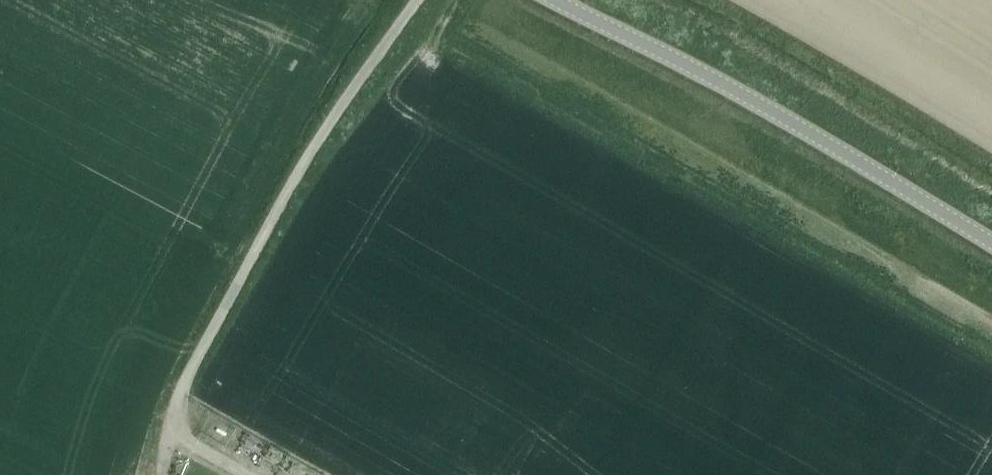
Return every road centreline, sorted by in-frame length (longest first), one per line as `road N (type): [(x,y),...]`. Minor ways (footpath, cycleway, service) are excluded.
road 1 (tertiary): [(558,0),(741,93),(991,242)]

